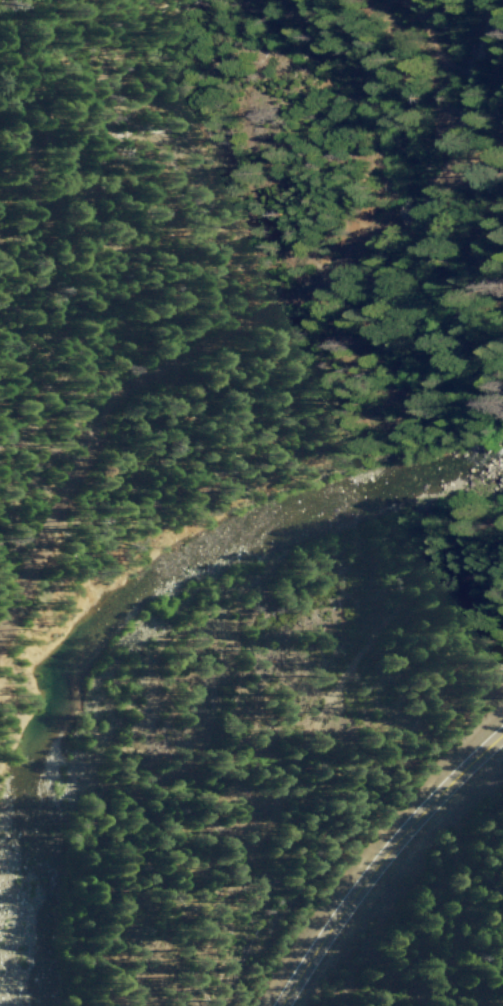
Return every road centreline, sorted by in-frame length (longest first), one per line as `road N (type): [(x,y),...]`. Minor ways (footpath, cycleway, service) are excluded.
road 1 (track): [(0,624),(72,449),(105,407),(216,328),(308,285),(394,219)]
road 2 (primary): [(356,1005),(502,838)]
road 3 (residential): [(430,196),(456,157),(469,68),(491,0)]

